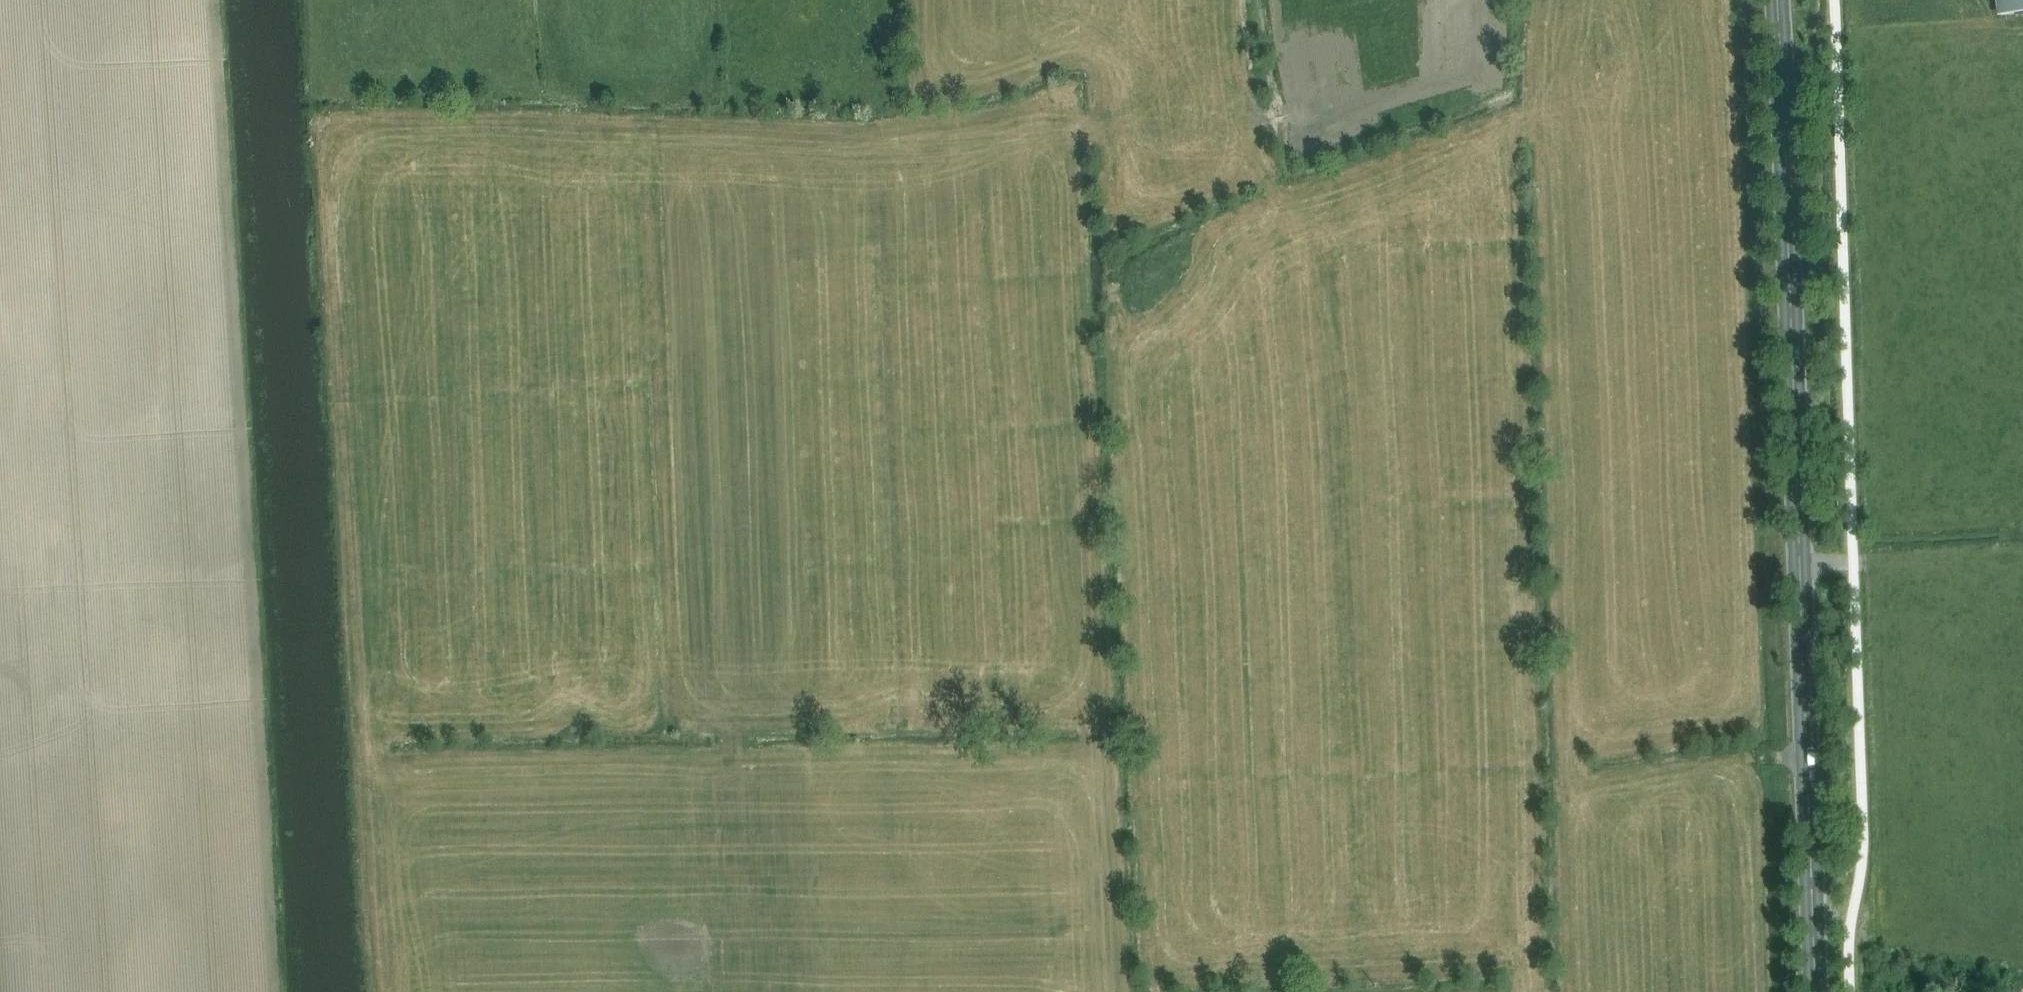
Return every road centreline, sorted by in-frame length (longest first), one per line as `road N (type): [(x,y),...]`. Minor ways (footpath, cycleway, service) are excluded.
road 1 (primary): [(1813,991),(1775,0)]
road 2 (track): [(1244,0),(1260,122)]

